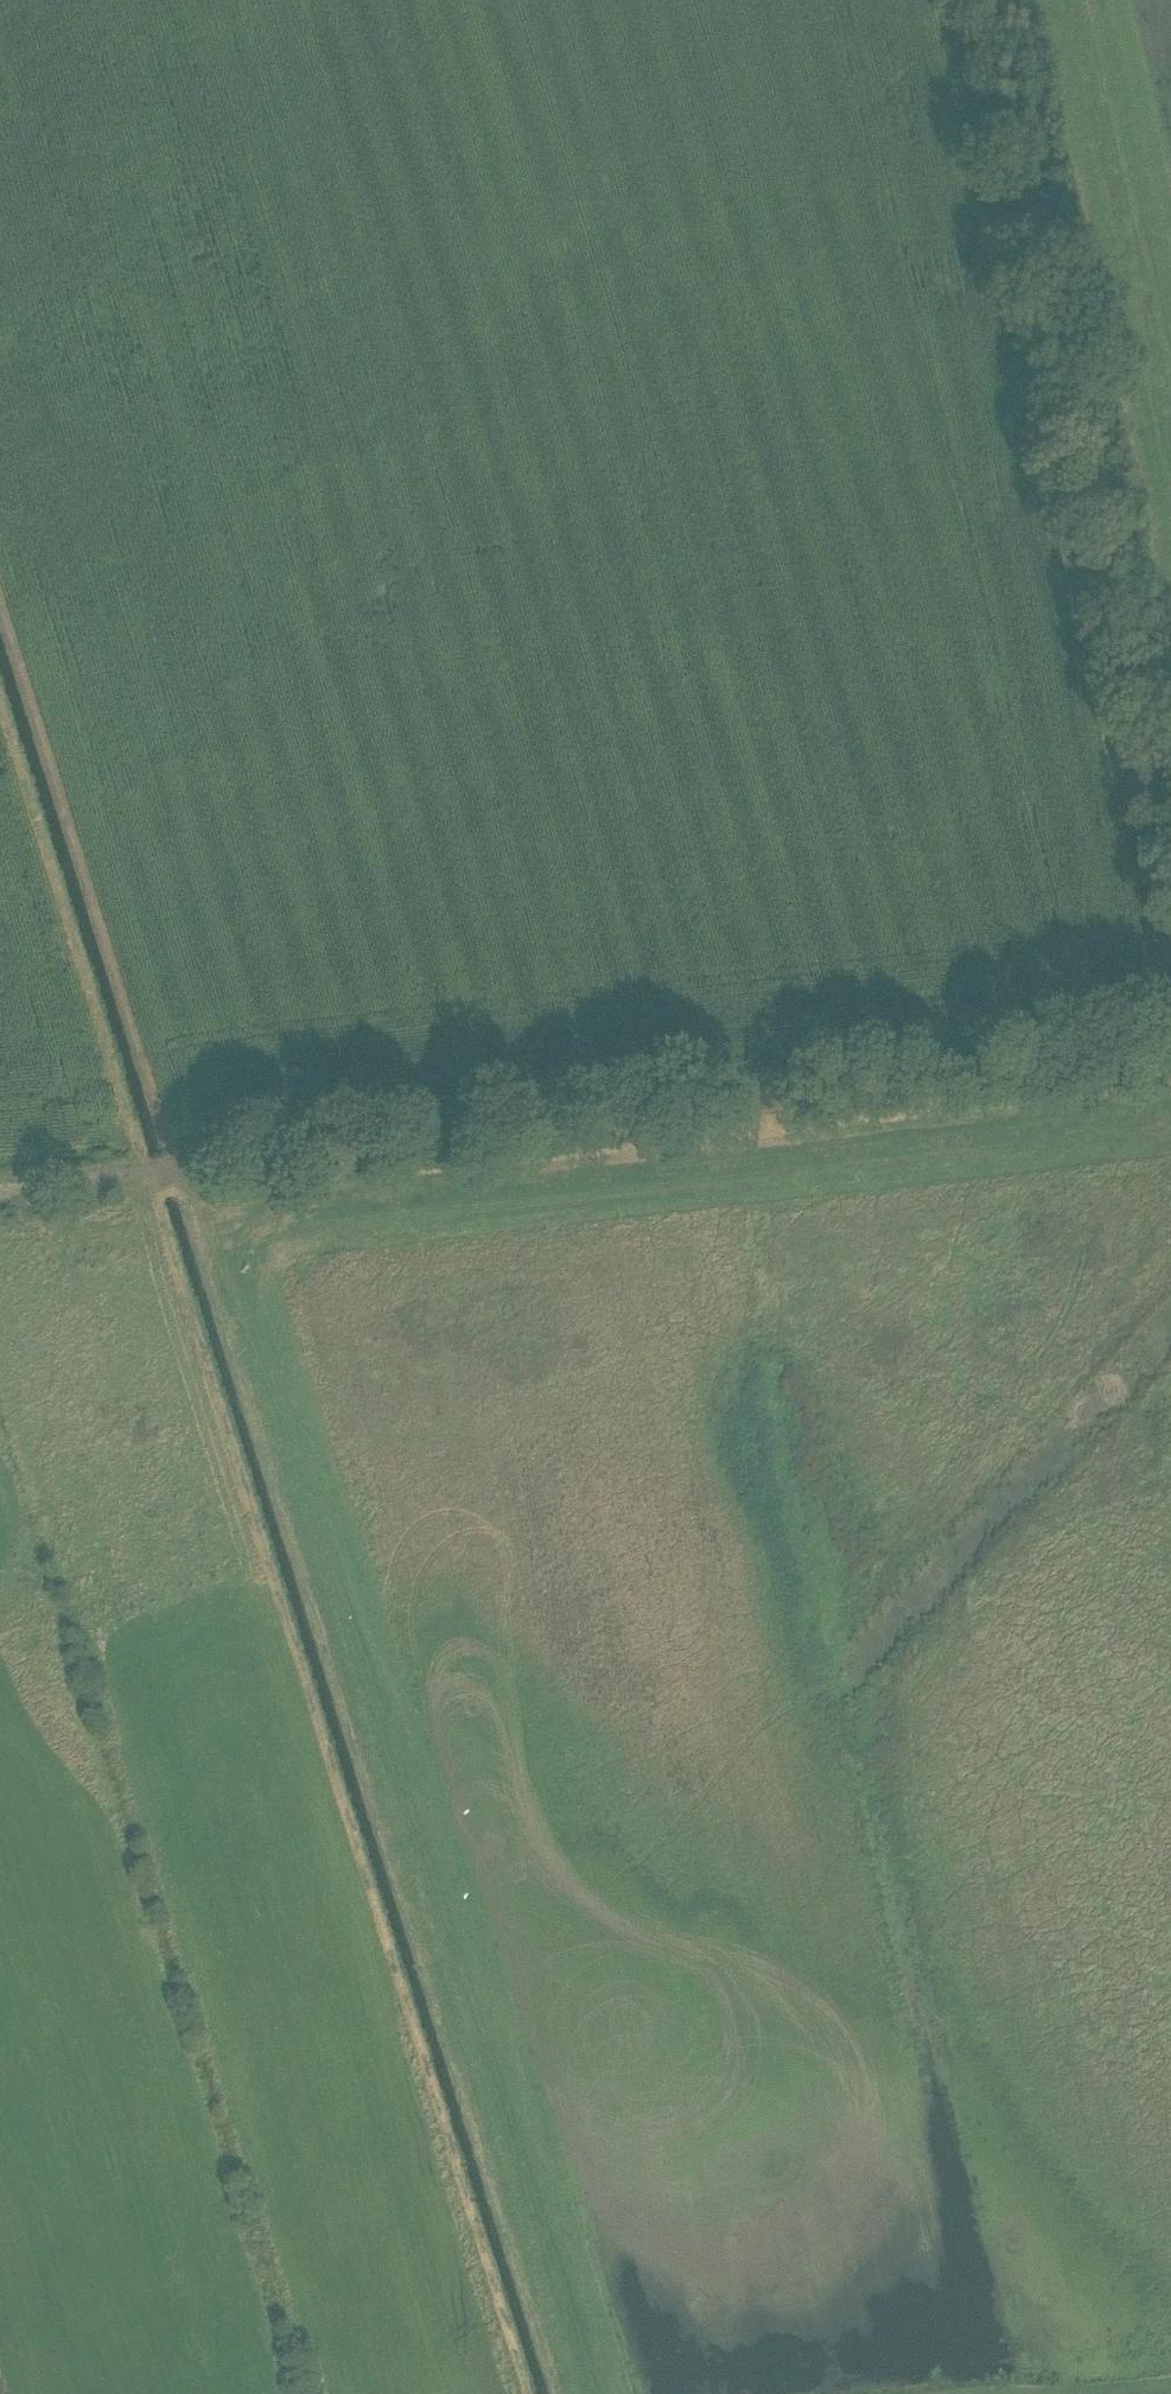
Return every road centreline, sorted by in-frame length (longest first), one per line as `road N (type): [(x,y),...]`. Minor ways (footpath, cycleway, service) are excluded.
road 1 (track): [(186,1171),(261,1362),(557,2293),(597,2393)]
road 2 (track): [(186,1171),(1170,1065)]
road 3 (track): [(0,1193),(186,1171)]

